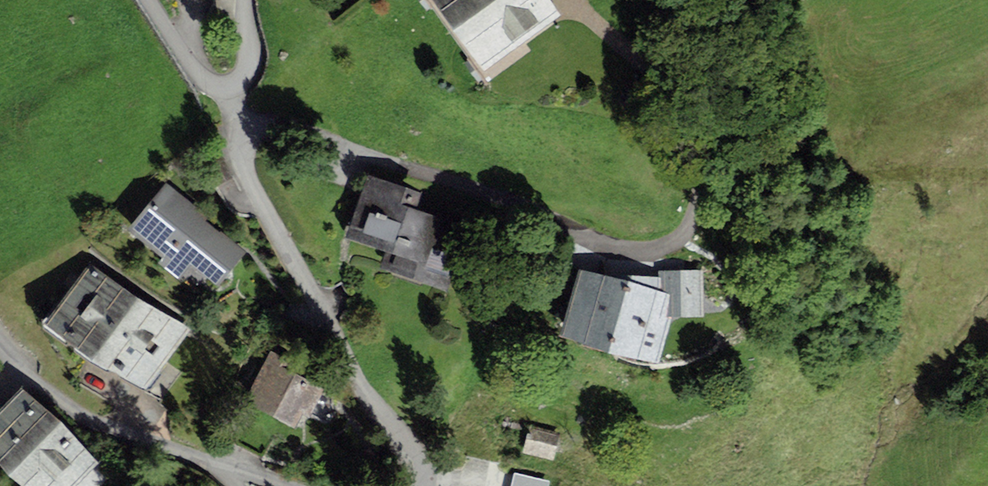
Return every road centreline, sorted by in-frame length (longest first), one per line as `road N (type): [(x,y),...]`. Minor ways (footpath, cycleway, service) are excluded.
road 1 (residential): [(249,129),(300,128),(609,244),(660,247),(695,218),(680,106),(585,0)]
road 2 (residential): [(420,485),(411,452),(358,383),(242,165),(249,129)]
road 3 (residential): [(0,351),(66,405),(114,431),(281,485)]

